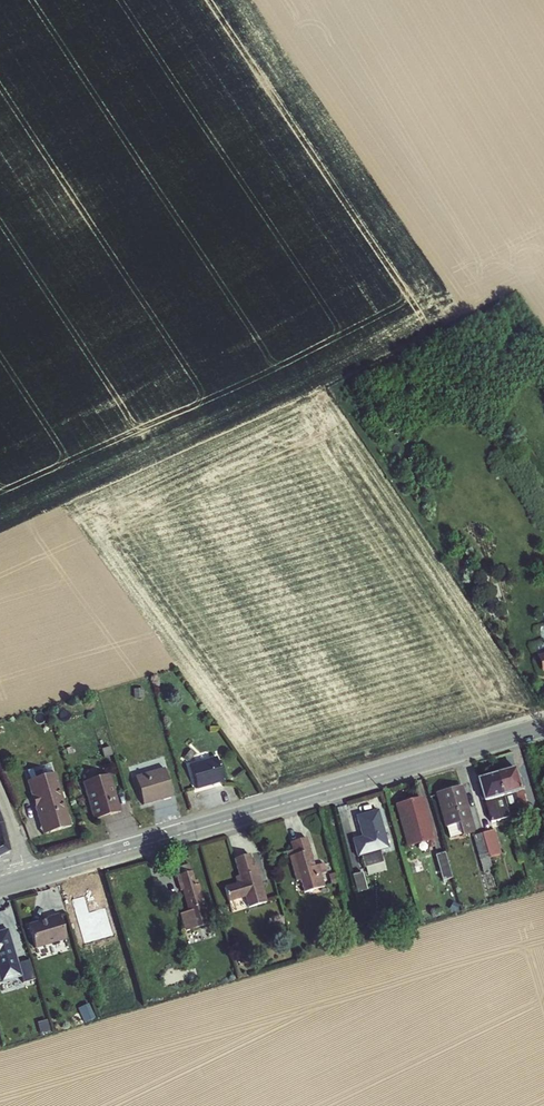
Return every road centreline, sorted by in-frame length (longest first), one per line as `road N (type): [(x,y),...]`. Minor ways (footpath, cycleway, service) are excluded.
road 1 (secondary): [(543,727),(29,879)]

